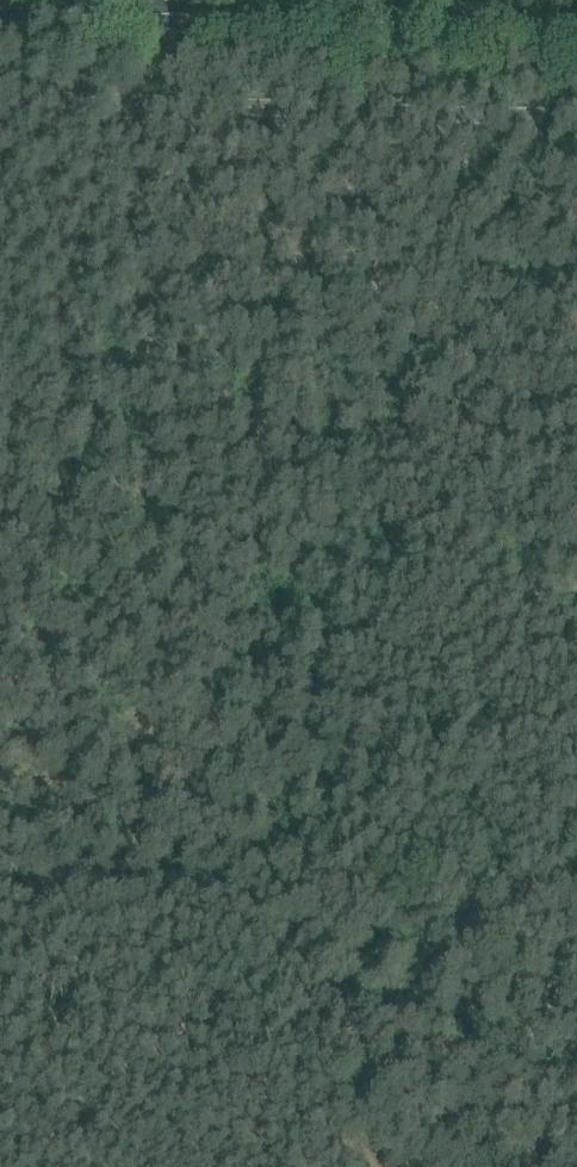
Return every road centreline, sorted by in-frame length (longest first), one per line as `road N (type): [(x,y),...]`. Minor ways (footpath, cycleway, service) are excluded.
road 1 (track): [(576,826),(473,912),(387,922),(109,894),(37,919),(0,948)]
road 2 (secondary): [(0,7),(576,32)]

